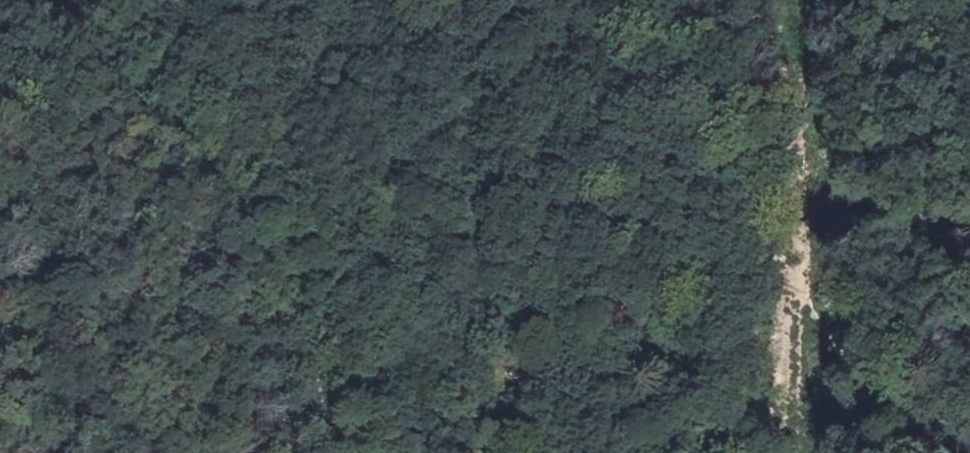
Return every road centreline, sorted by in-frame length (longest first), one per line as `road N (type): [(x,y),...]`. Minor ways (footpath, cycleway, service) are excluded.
road 1 (track): [(921,452),(843,377),(806,275),(760,218),(666,47),(613,0)]
road 2 (track): [(336,452),(280,289),(238,215),(163,106),(50,0)]
road 3 (track): [(794,452),(806,275),(802,97),(759,0)]

